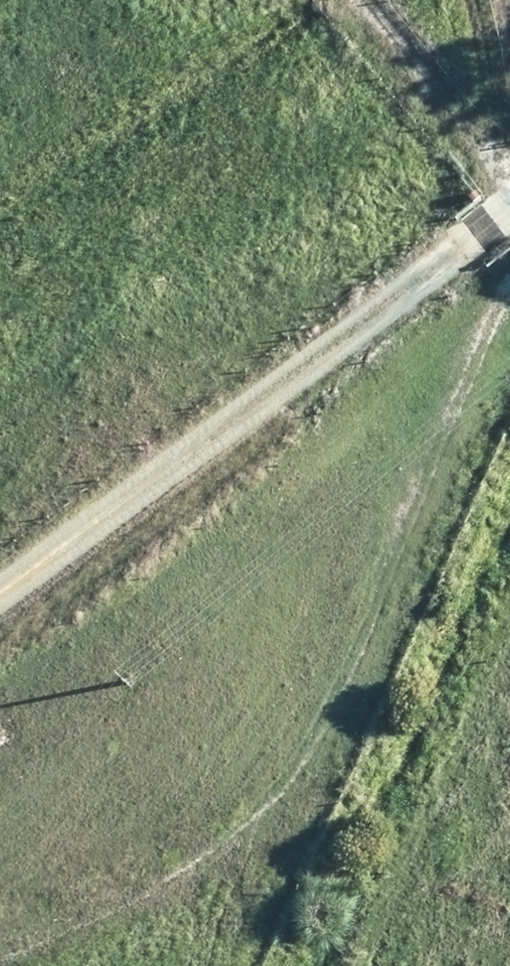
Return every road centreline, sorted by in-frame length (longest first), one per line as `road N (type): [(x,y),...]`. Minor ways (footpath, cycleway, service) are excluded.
road 1 (track): [(0,956),(147,896),(228,839),(284,786),(509,233)]
road 2 (track): [(0,602),(509,233)]
road 3 (track): [(298,0),(403,107),(509,122)]

